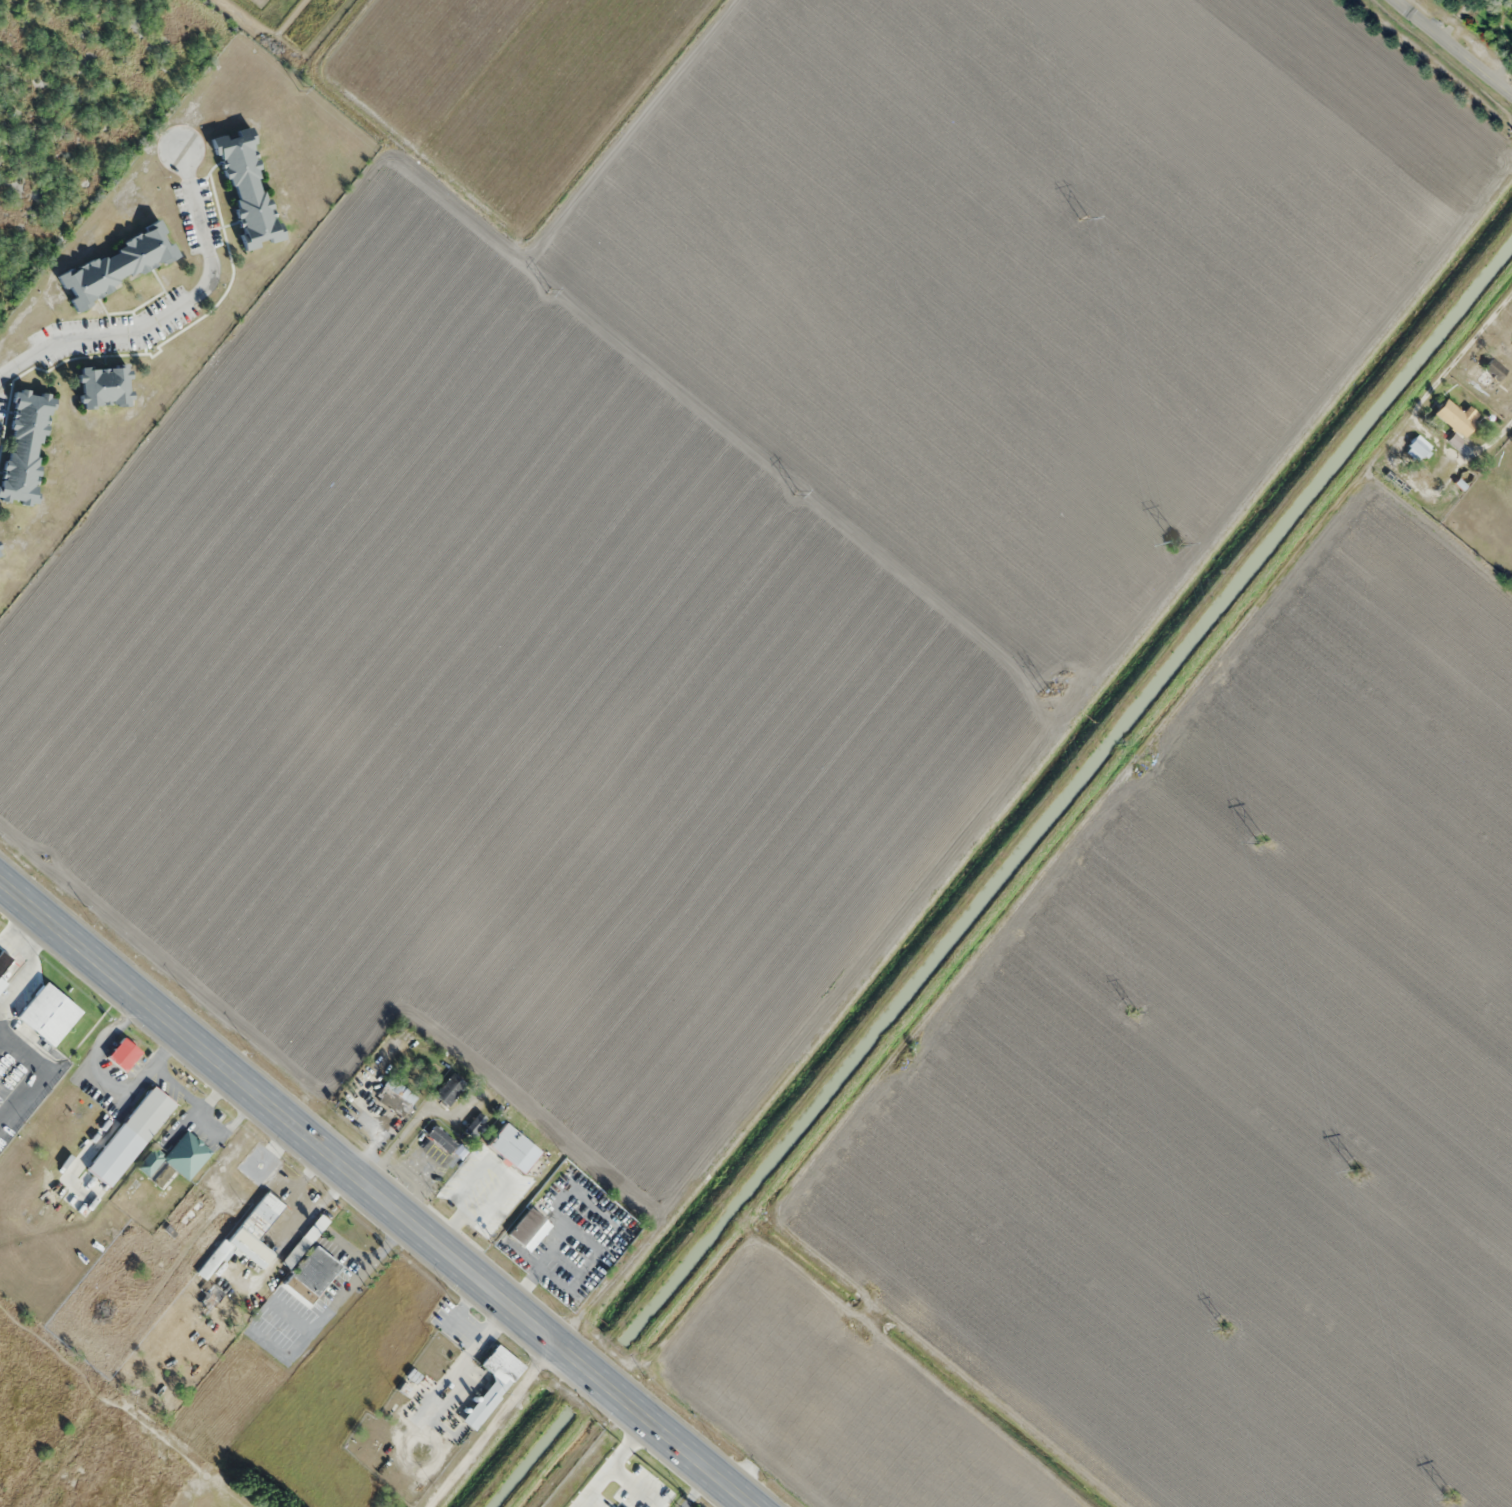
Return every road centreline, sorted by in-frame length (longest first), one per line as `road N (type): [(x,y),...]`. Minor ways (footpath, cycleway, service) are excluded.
road 1 (primary): [(0,890),(147,1021),(753,1506)]
road 2 (residential): [(560,1348),(429,1506)]
road 3 (tertiary): [(1511,98),(1393,0)]

